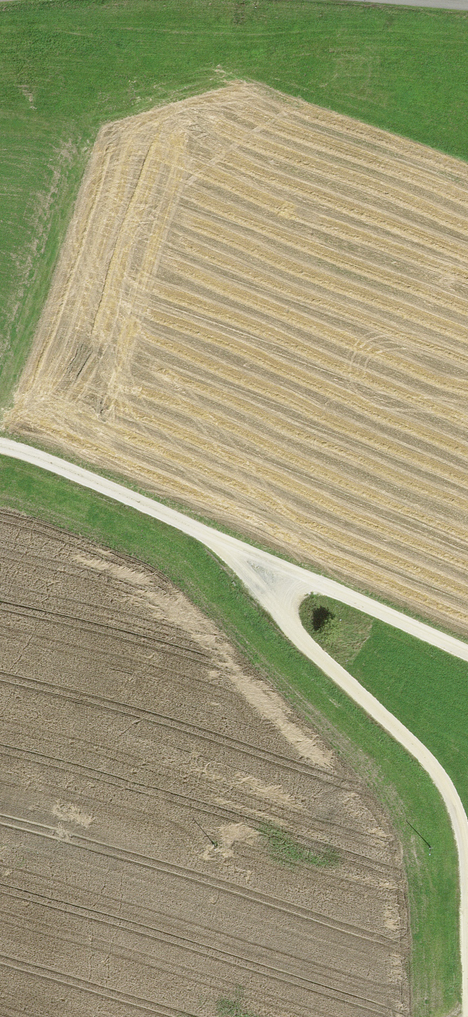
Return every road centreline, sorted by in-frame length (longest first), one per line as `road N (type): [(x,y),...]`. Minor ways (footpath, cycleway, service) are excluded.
road 1 (track): [(297,575),(275,613),(427,766),(456,818),(467,1016)]
road 2 (track): [(467,658),(0,446)]

